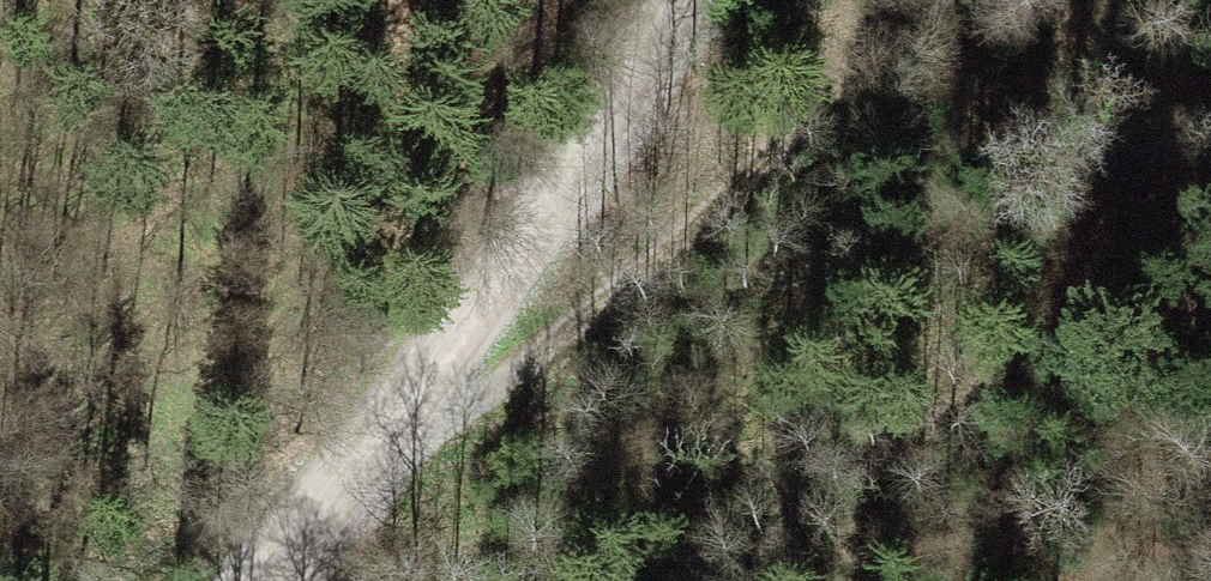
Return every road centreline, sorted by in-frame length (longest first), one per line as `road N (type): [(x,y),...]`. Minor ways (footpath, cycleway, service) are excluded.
road 1 (track): [(369,475),(927,0)]
road 2 (unclassified): [(282,580),(369,475),(591,162),(687,0)]

